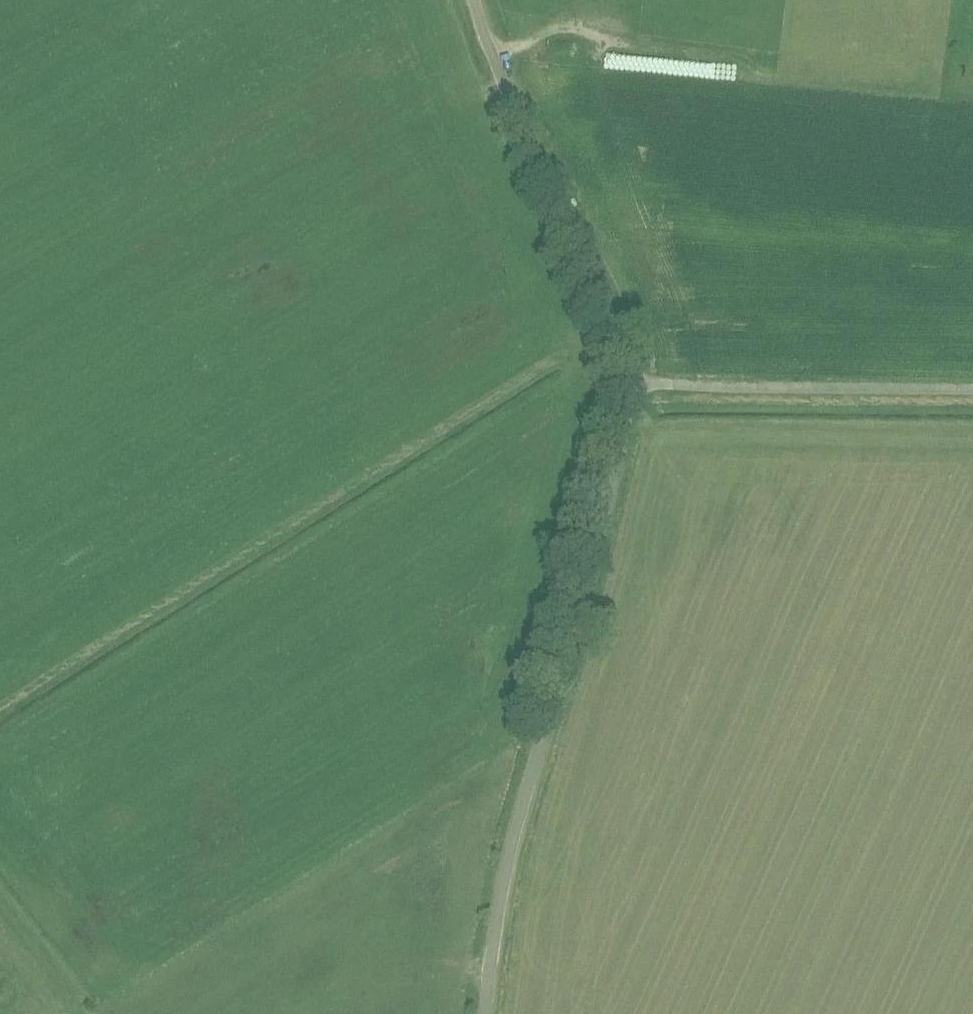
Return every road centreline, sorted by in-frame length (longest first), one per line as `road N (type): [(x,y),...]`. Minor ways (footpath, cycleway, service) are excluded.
road 1 (unclassified): [(485,1013),(511,850),(599,534),(628,381),(473,0)]

